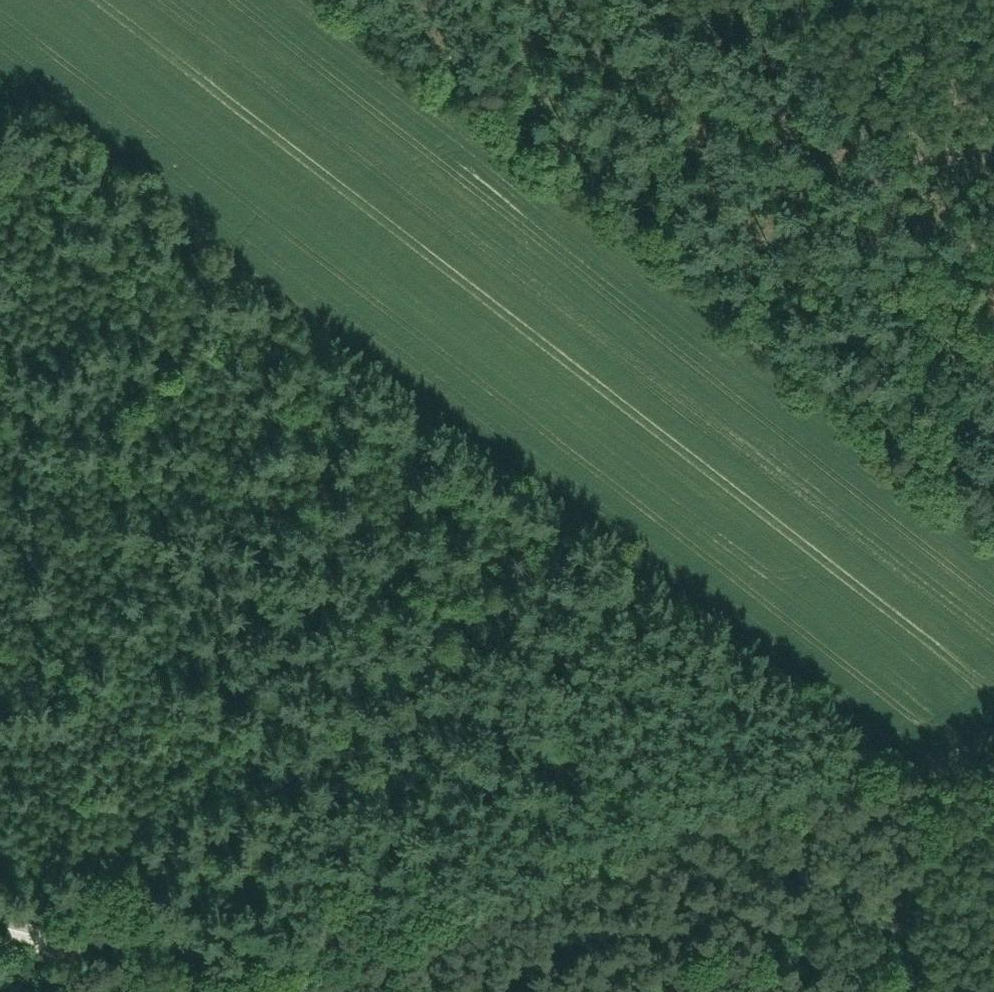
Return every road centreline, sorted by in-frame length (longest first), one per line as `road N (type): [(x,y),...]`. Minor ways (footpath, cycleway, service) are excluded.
road 1 (track): [(632,991),(993,841)]

